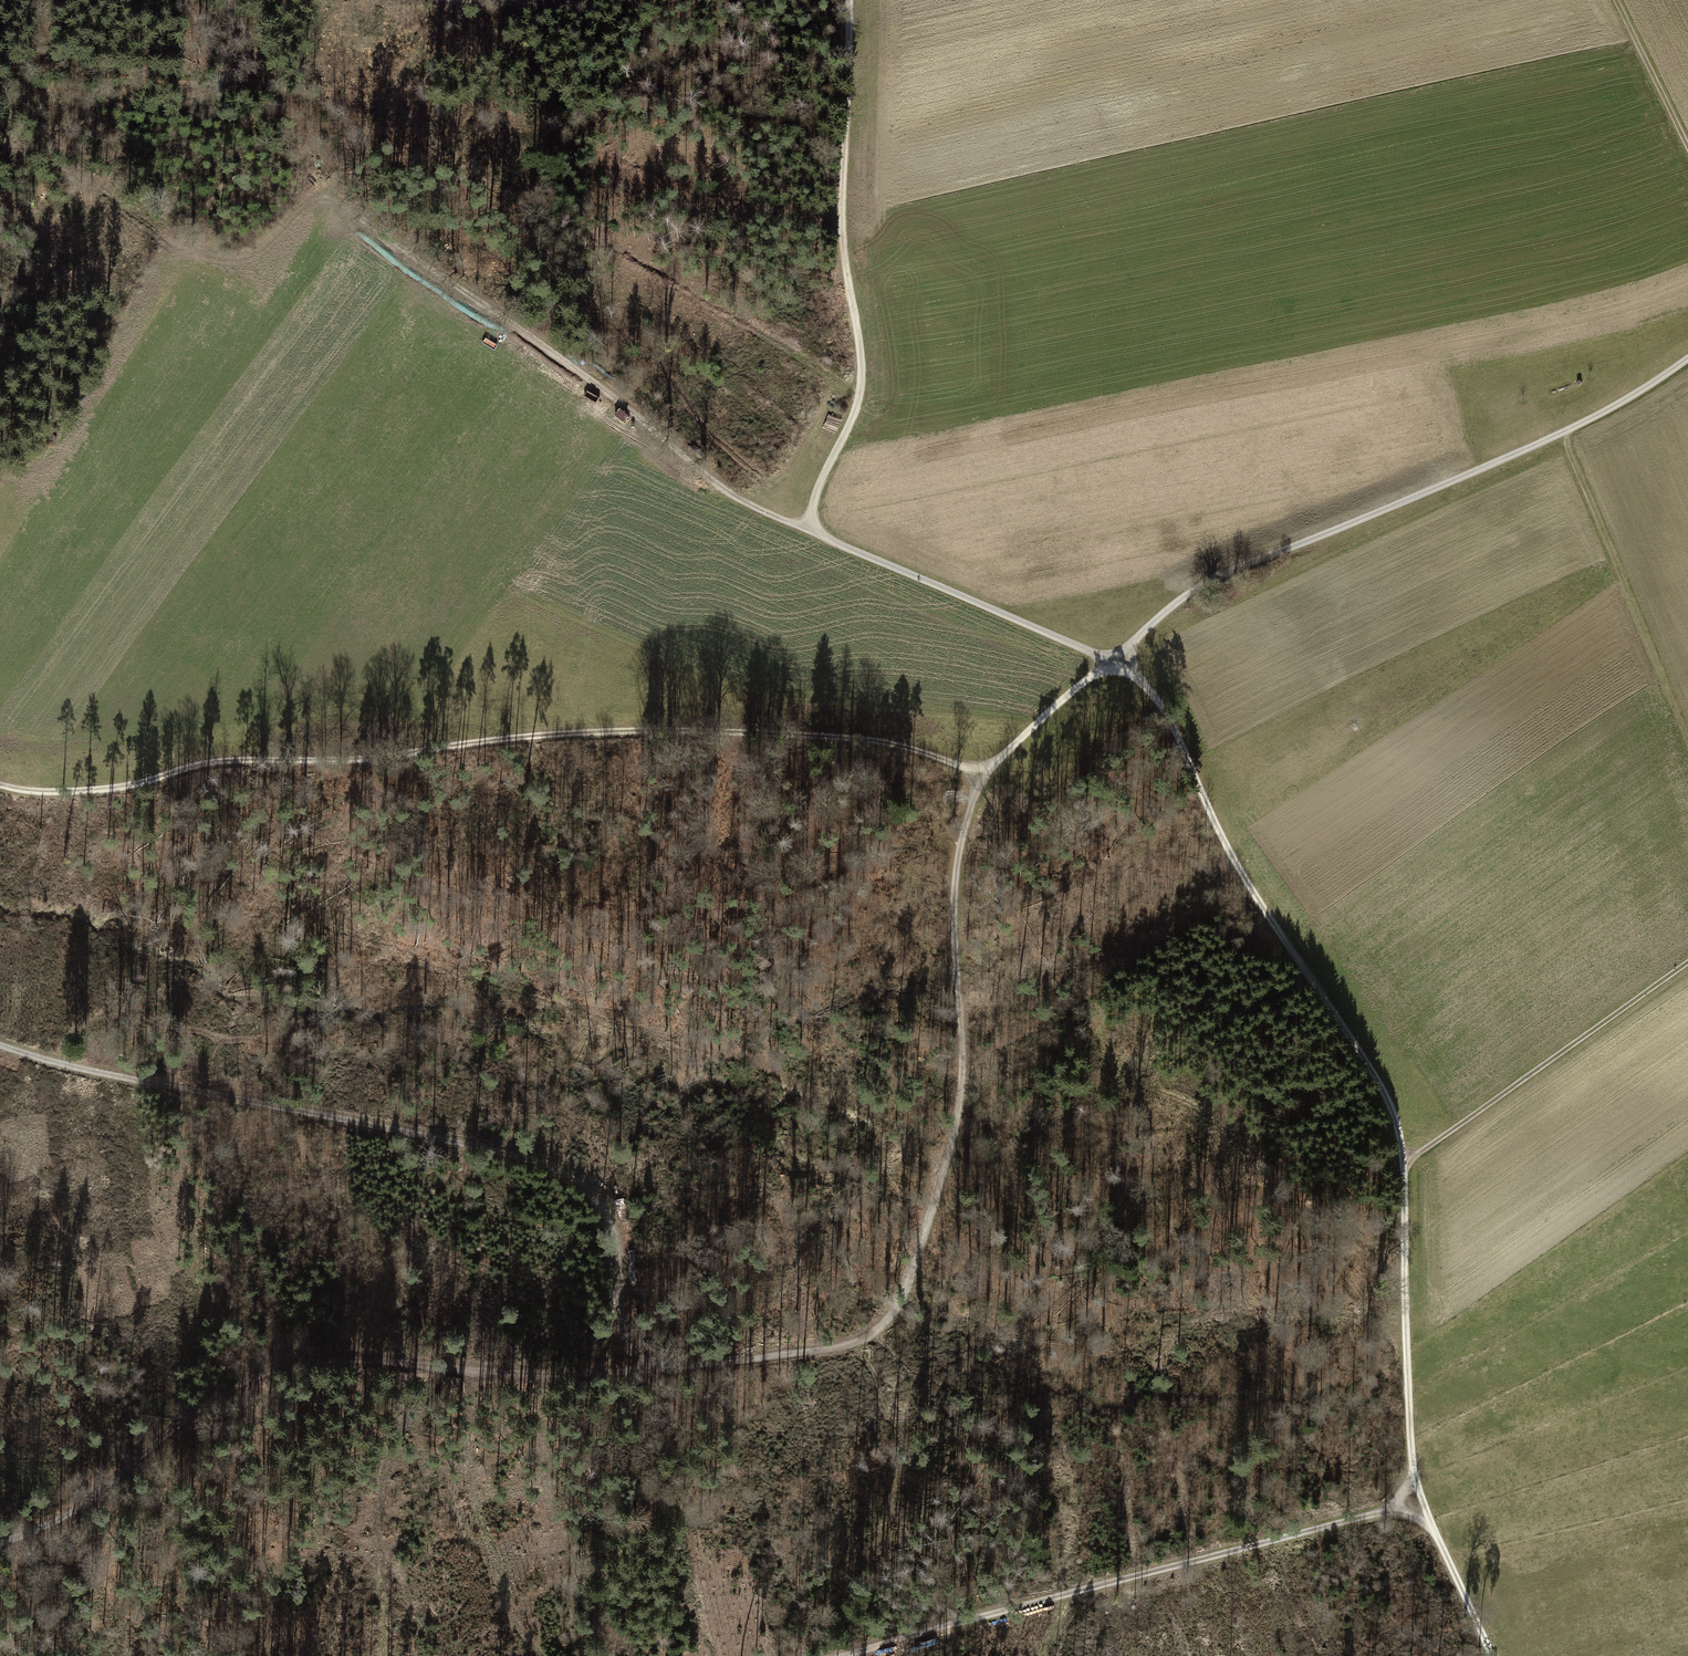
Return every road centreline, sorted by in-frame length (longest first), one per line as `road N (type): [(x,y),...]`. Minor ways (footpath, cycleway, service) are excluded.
road 1 (track): [(0,1540),(66,1512),(200,1406),(289,1365),(361,1359),(435,1375),(548,1371),(831,1354),(877,1335),(901,1299),(951,1149),(973,968),(961,897),(965,850),(978,791),(999,758),(1187,596),(1563,435),(1687,358)]
road 2 (track): [(1489,1655),(1431,1526),(1412,1457),(1405,1165),(1394,1115),(1230,857),(1163,709),(1141,680),(1110,661)]
road 3 (track): [(0,785),(39,794),(137,786),(208,763),(741,730),(999,758)]
road 4 (track): [(849,0),(843,253),(863,372),(813,517),(833,543),(1110,661)]
road 5 (track): [(594,1368),(613,1325),(612,1257),(593,1202),(559,1171),(491,1150),(56,1065),(0,1046)]
road 6 (track): [(833,543),(755,512),(523,331),(310,202)]
road 7 (track): [(1412,1457),(1383,1505),(866,1655)]
road 8 (track): [(1405,1165),(1687,964)]
road 9 (track): [(1687,148),(1615,0)]

